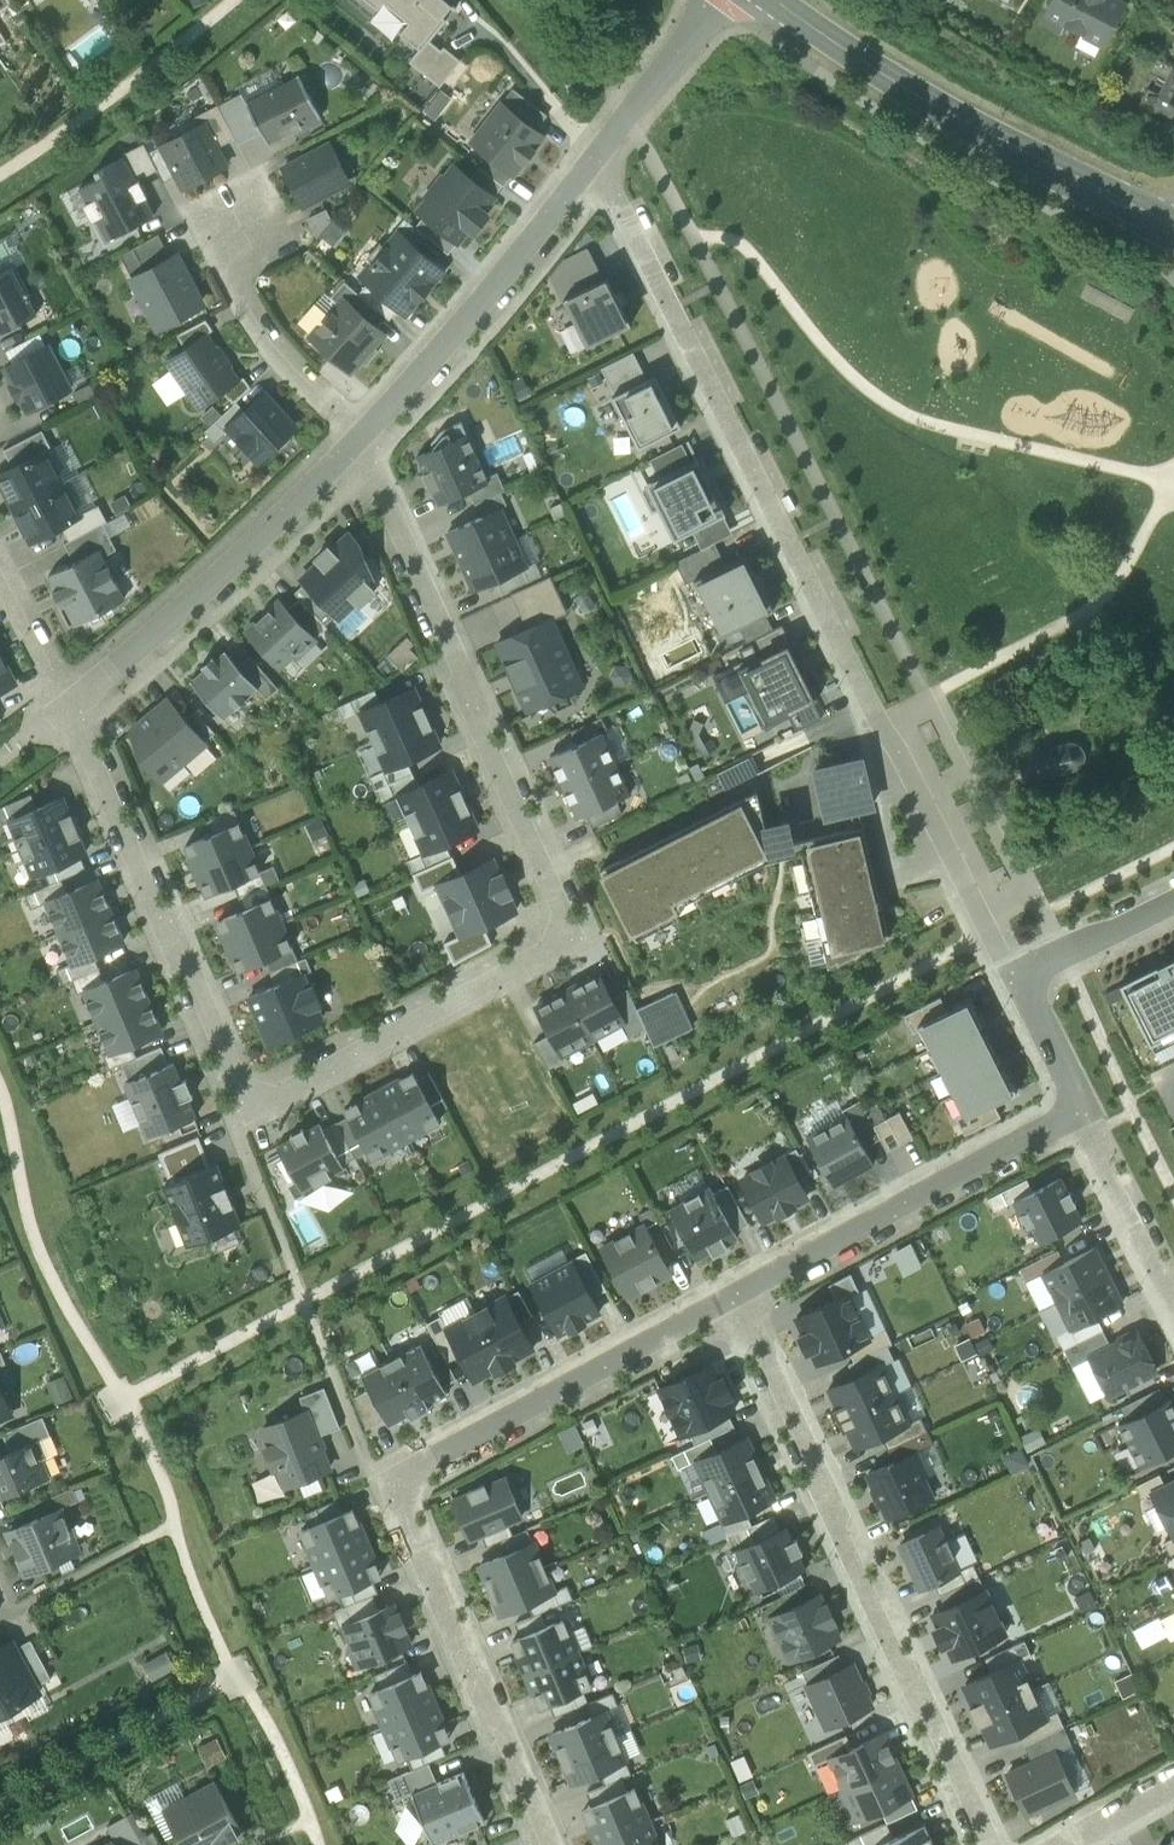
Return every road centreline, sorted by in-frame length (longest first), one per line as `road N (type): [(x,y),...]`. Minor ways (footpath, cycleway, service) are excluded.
road 1 (residential): [(357,440),(565,913),(550,951),(247,1112),(72,704)]
road 2 (residential): [(594,160),(1011,975)]
road 3 (residential): [(990,1844),(738,1296)]
road 4 (secondary): [(777,0),(919,99),(1173,230)]
road 5 (residential): [(549,1844),(393,1482)]
road 6 (residential): [(393,1482),(738,1296)]
road 7 (residential): [(357,440),(72,704)]
road 8 (residential): [(738,1296),(1081,1115)]
road 9 (residential): [(594,160),(357,440)]
road 10 (residential): [(237,223),(243,302),(283,360),(357,440)]
road 11 (residential): [(1081,1115),(1173,1303)]
road 12 (residential): [(718,0),(594,160)]
road 13 (residential): [(1173,893),(1011,975)]
road 14 (residential): [(0,559),(72,704)]
road 15 (residential): [(1011,975),(1081,1115)]
road 16 (residential): [(1173,1780),(1060,1844)]

